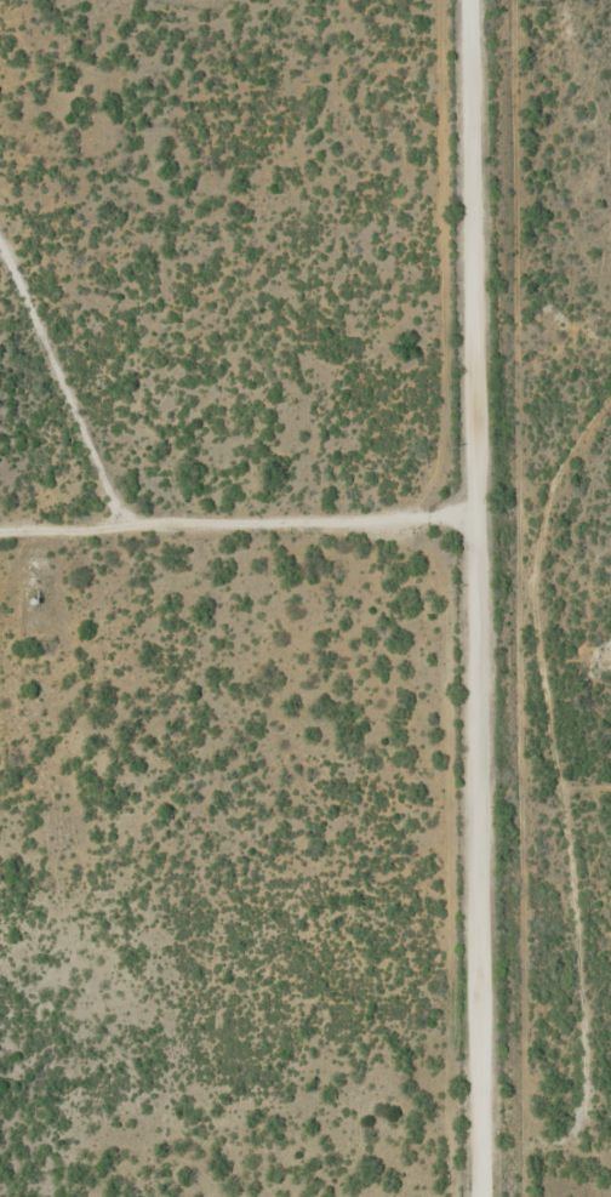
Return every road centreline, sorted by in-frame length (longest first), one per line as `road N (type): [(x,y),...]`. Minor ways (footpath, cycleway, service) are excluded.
road 1 (residential): [(489,1196),(491,863),(474,799),(474,0)]
road 2 (residential): [(0,515),(479,485)]
road 3 (residential): [(474,799),(610,829)]

